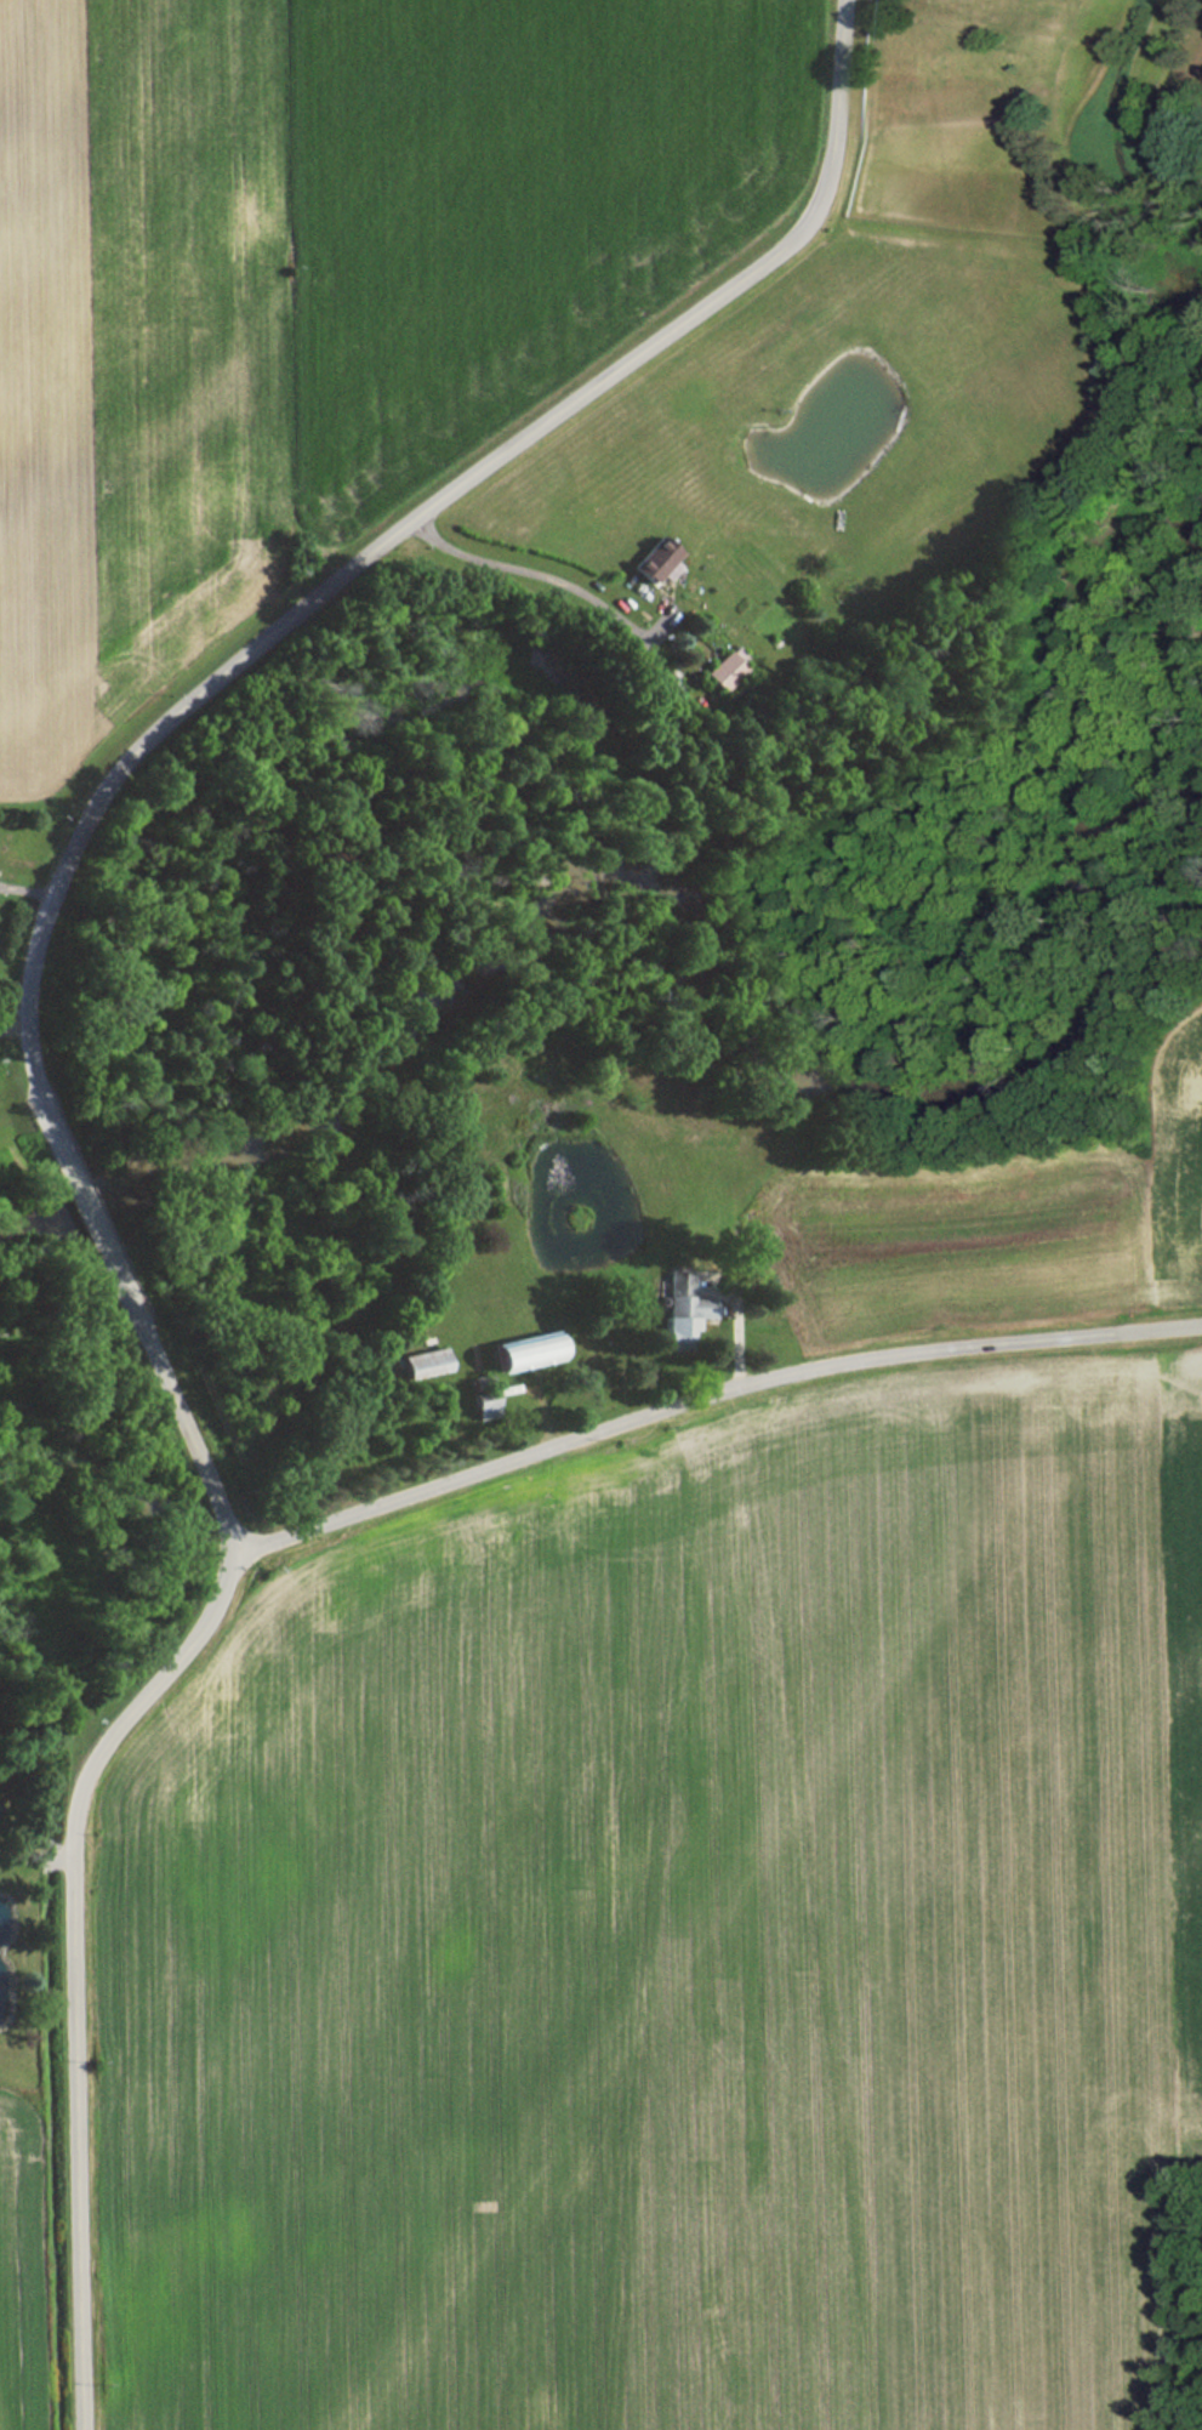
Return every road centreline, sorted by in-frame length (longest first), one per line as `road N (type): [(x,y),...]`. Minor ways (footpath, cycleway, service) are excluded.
road 1 (residential): [(62,1140),(25,1030),(32,968),(86,831),(129,767),(421,524),(788,250),(820,212),(841,148),(847,0)]
road 2 (residential): [(251,1559),(758,1385),(836,1370),(1201,1331)]
road 3 (residential): [(79,2429),(72,1799),(101,1740),(251,1559)]
road 4 (residential): [(251,1559),(116,1267)]
road 5 (residential): [(116,1267),(62,1140)]

